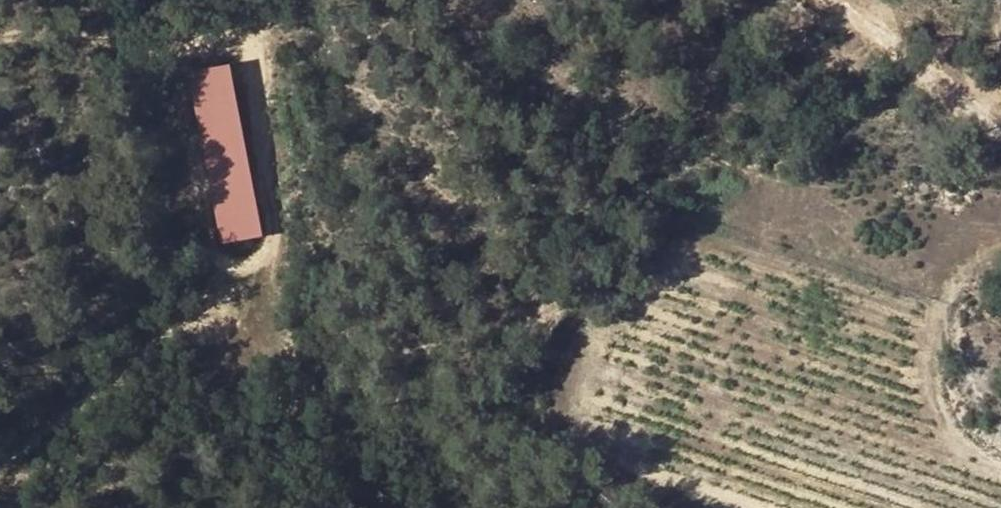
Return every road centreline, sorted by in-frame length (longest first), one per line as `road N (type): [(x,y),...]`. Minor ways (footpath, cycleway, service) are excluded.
road 1 (track): [(273,0),(261,49),(291,233),(271,274),(237,310),(84,413),(0,486)]
road 2 (track): [(0,39),(261,49)]
road 3 (track): [(1000,123),(835,0)]

